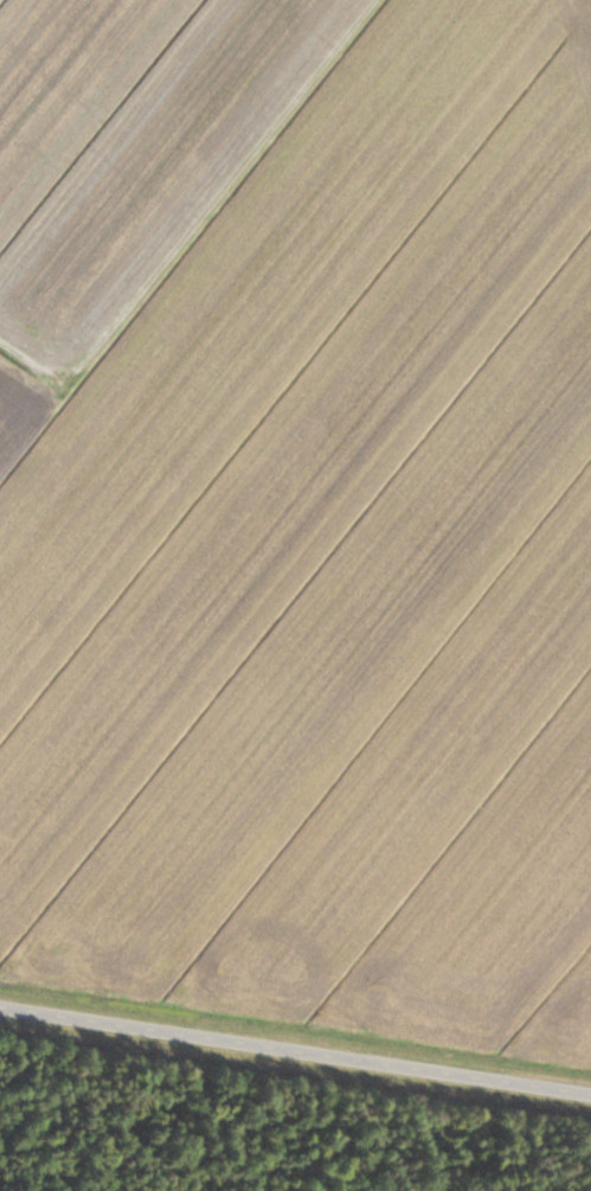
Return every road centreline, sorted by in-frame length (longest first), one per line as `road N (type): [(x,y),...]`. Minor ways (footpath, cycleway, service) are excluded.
road 1 (primary): [(0,1005),(590,1093)]

